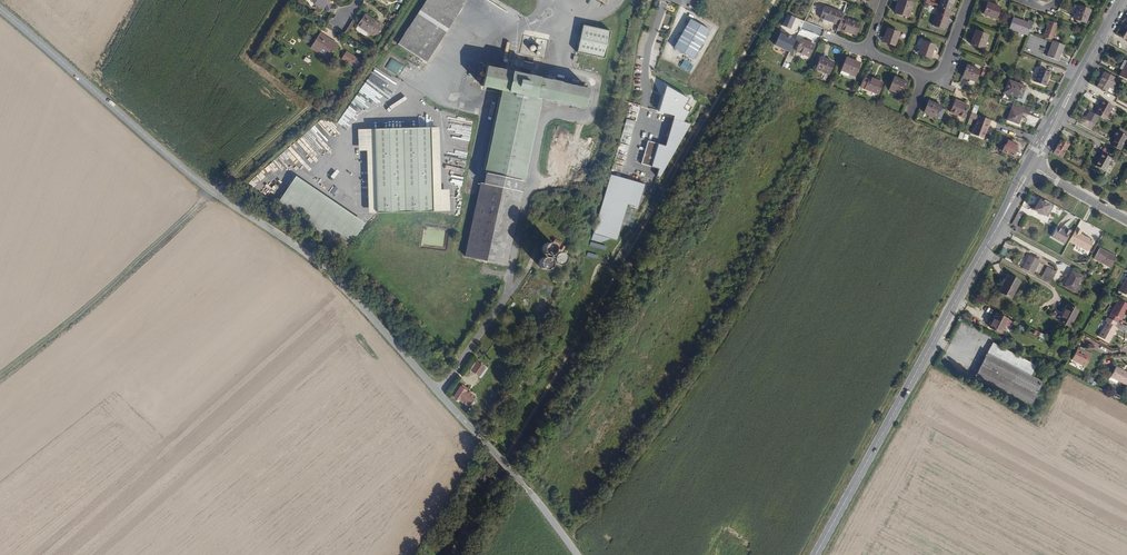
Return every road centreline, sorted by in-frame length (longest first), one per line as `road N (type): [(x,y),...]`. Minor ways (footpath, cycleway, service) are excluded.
road 1 (track): [(774,0),(457,554)]
road 2 (unclassified): [(212,193),(343,287),(576,554)]
road 3 (track): [(310,105),(0,375)]
road 4 (primary): [(816,554),(997,229)]
road 5 (residential): [(212,193),(0,10)]

